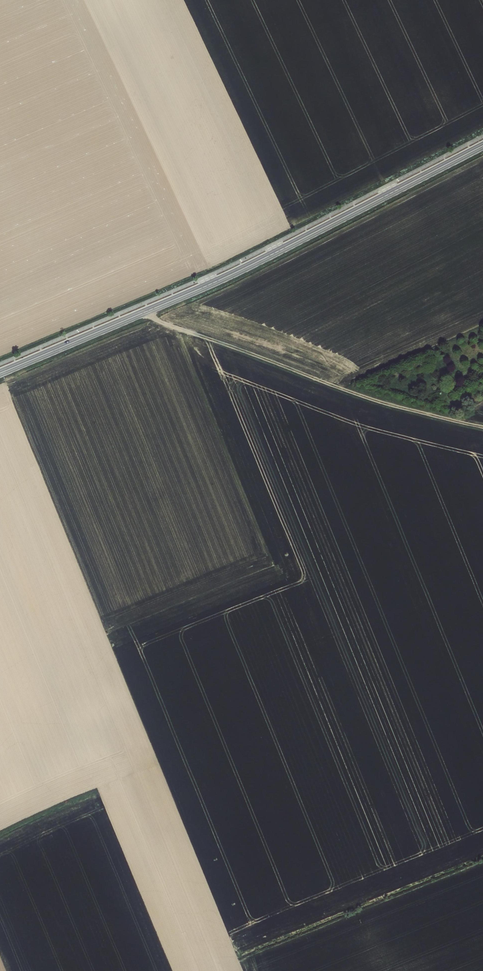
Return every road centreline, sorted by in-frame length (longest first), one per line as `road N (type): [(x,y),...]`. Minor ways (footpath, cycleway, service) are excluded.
road 1 (secondary): [(0,373),(229,276),(482,146)]
road 2 (track): [(482,427),(361,395),(148,311)]

